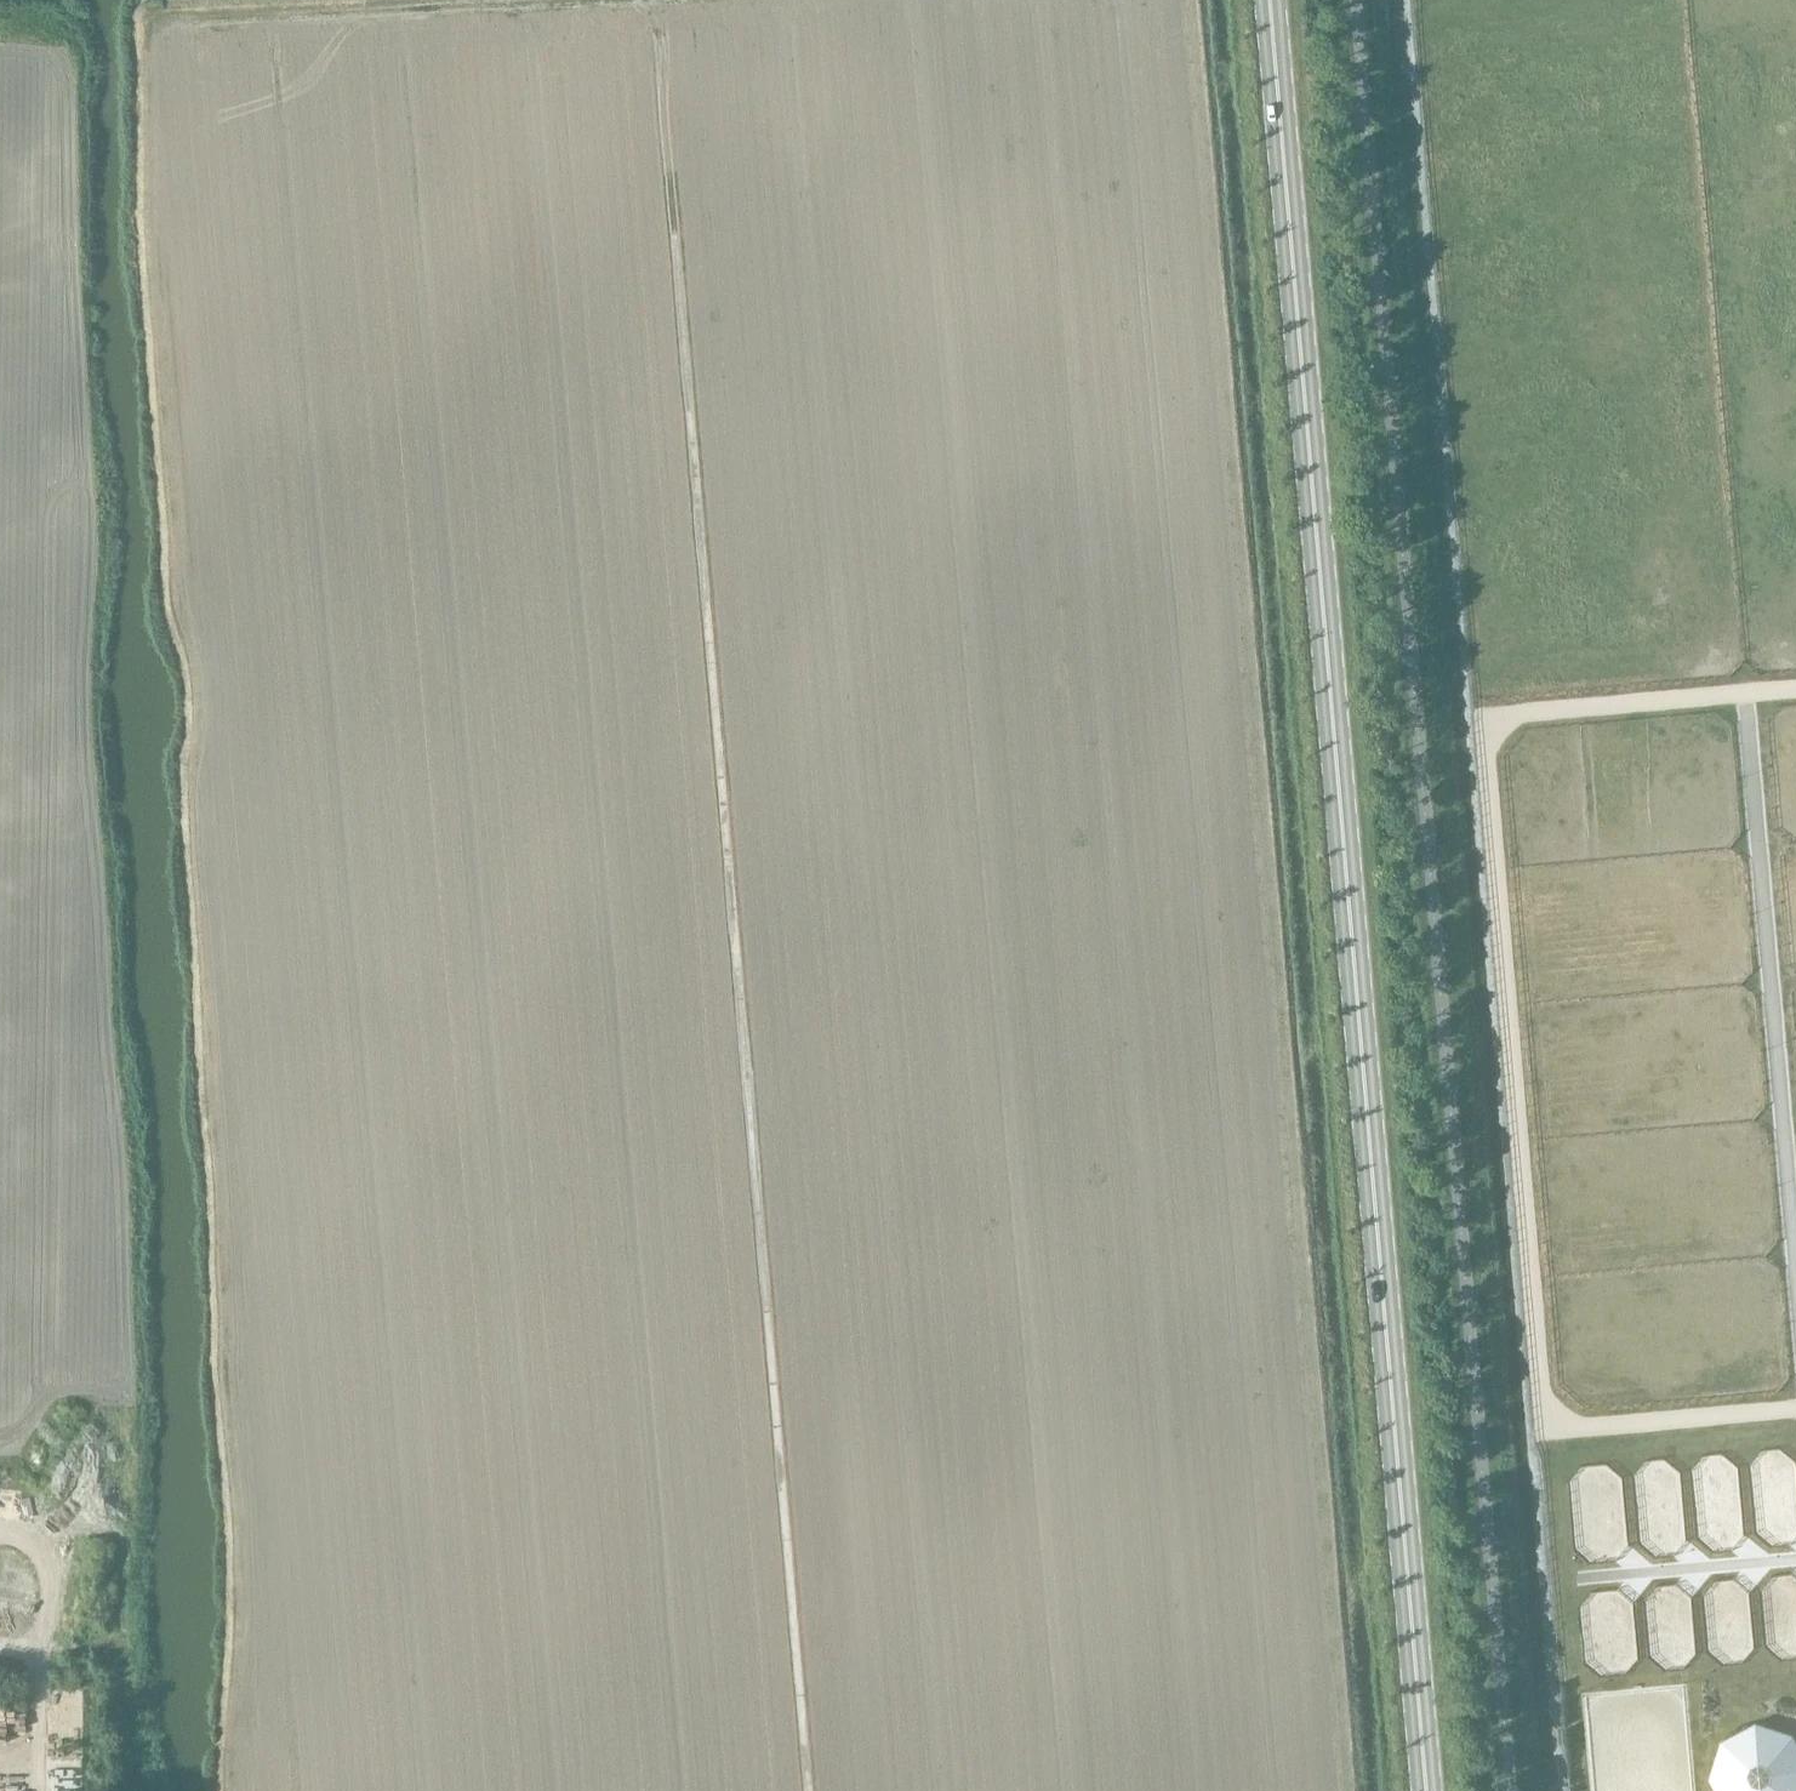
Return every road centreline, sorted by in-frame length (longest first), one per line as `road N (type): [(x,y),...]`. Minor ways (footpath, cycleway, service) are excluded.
road 1 (tertiary): [(1425,1790),(1270,0)]

